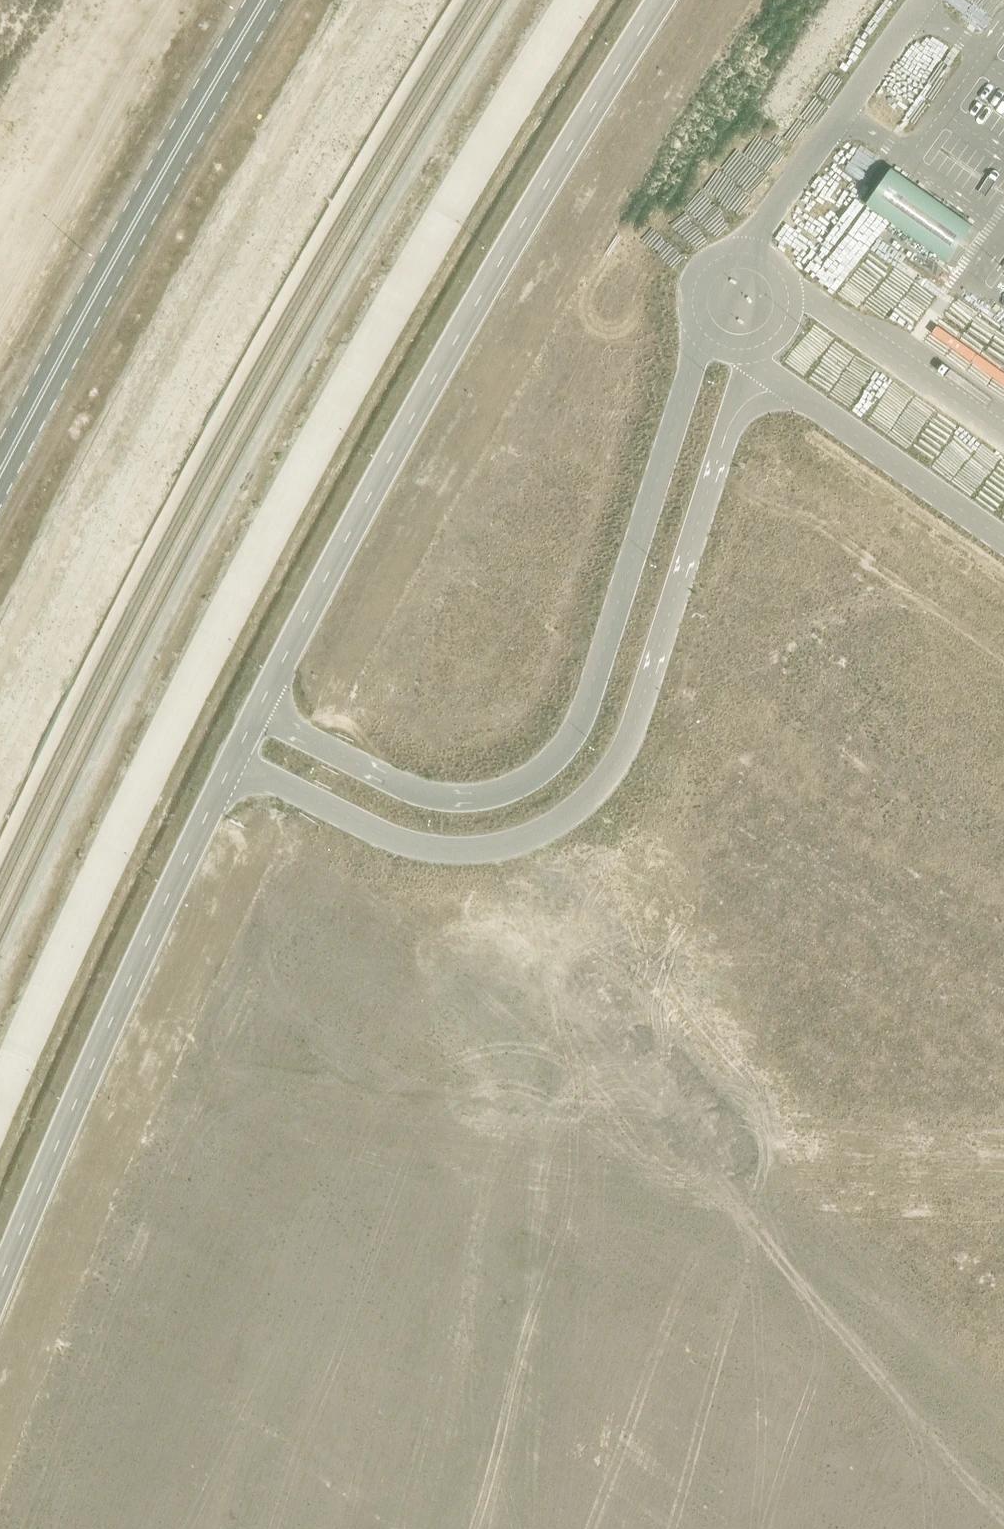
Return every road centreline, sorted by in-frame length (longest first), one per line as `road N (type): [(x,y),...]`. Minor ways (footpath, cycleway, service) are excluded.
road 1 (unclassified): [(0,1283),(112,1017),(258,710),(461,329),(660,0)]
road 2 (secondary): [(264,0),(0,476)]

